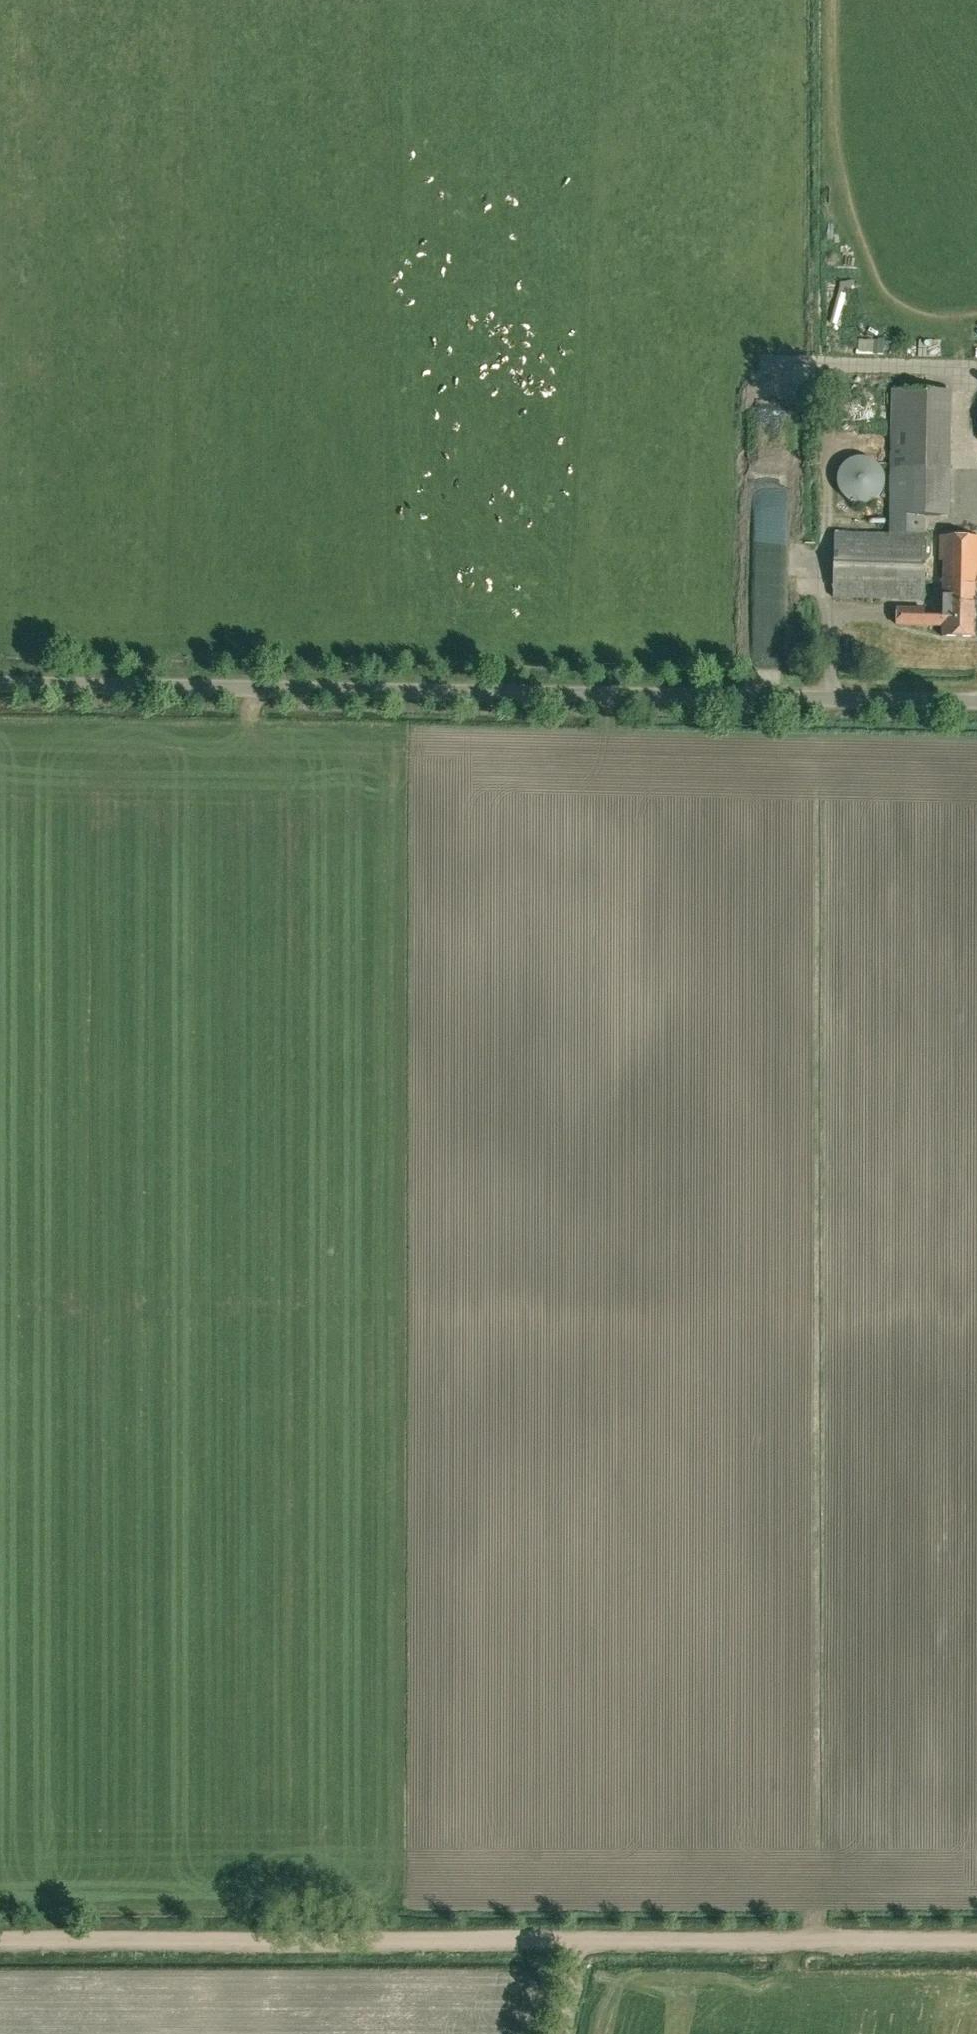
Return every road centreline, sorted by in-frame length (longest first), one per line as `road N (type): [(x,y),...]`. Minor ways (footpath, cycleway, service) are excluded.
road 1 (unclassified): [(976,701),(0,683)]
road 2 (track): [(0,1937),(976,1936)]

